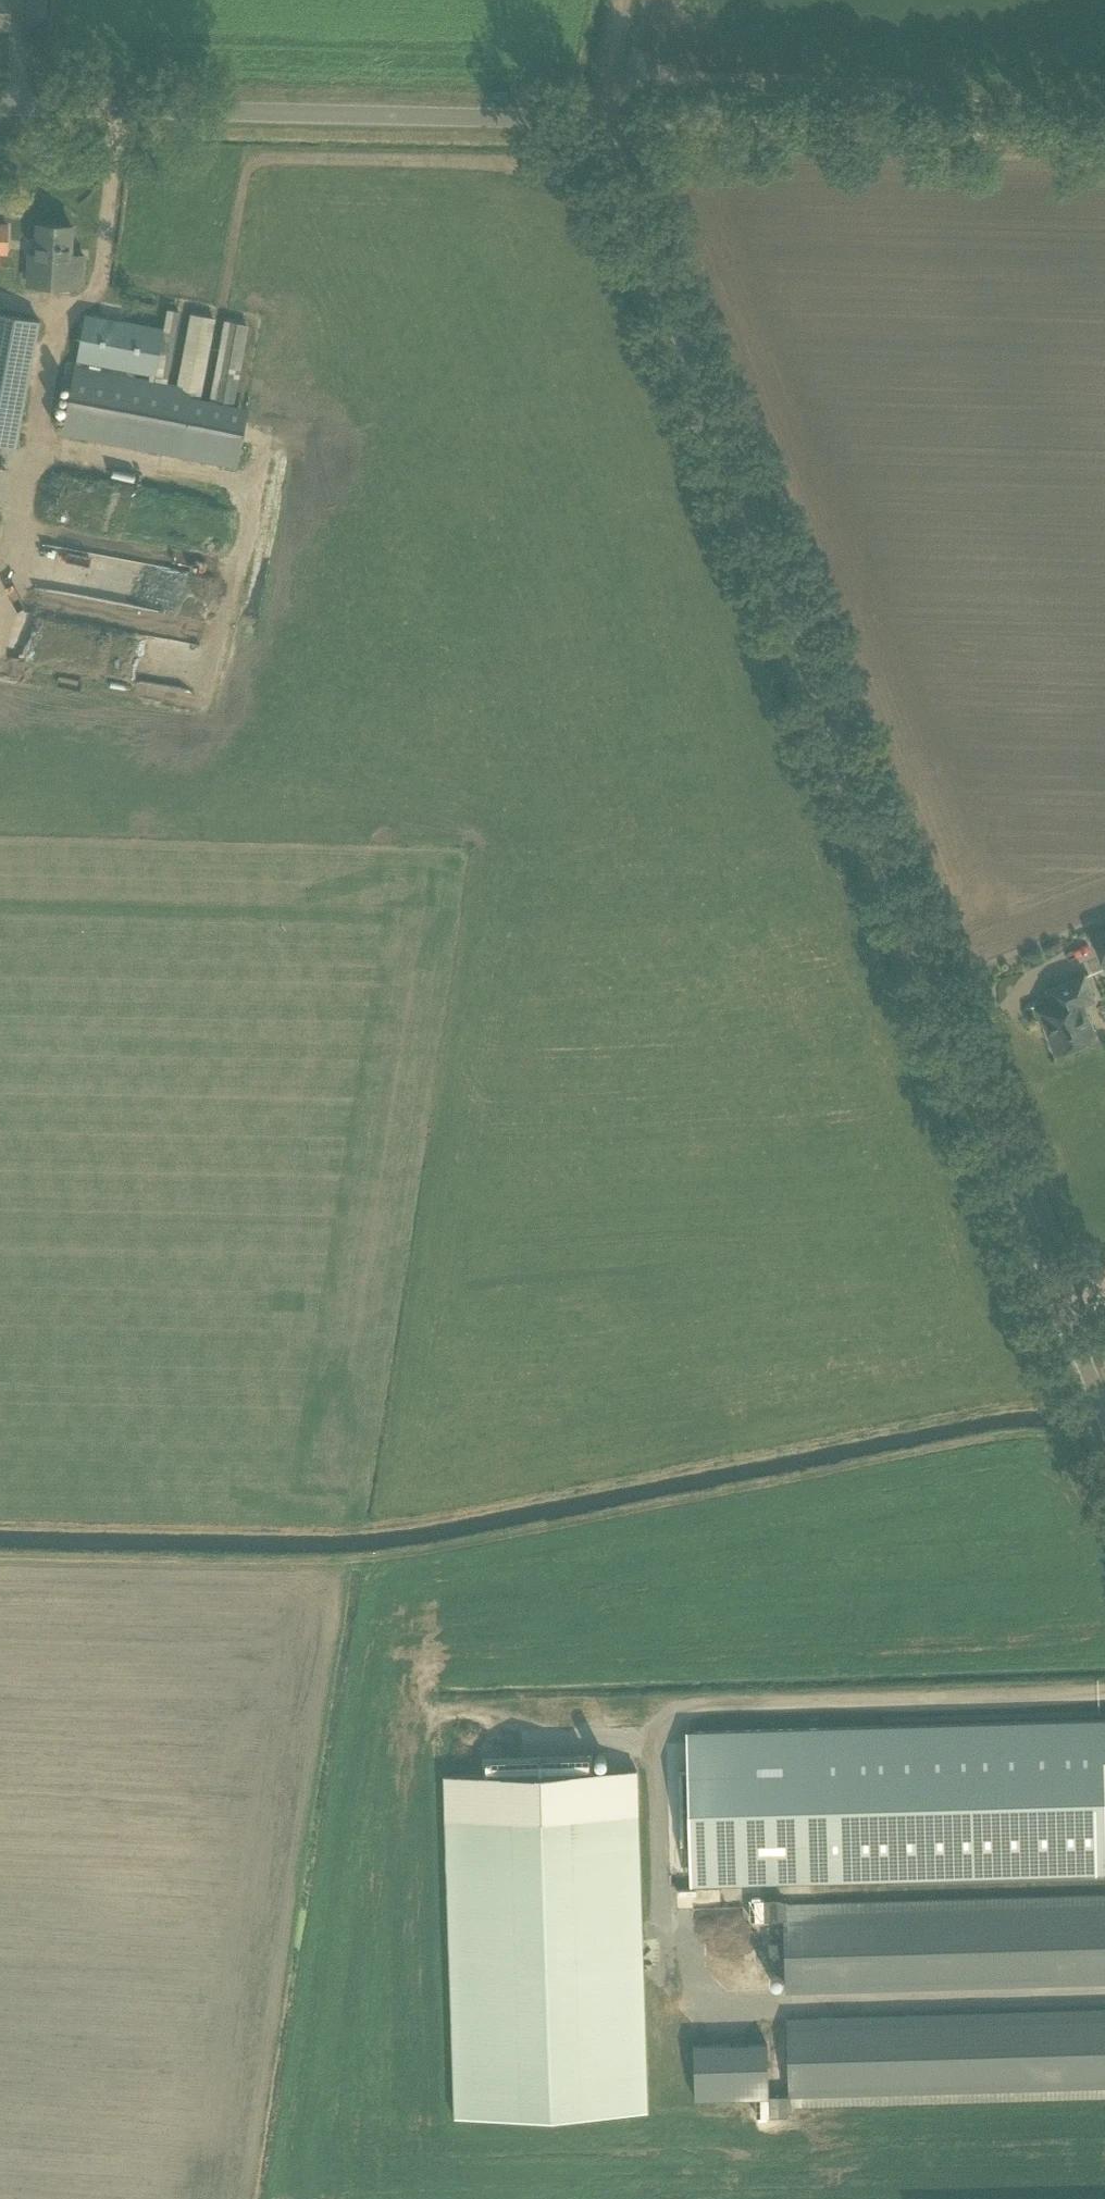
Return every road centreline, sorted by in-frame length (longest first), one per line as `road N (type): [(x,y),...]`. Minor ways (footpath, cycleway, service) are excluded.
road 1 (unclassified): [(1104,1421),(601,114),(0,99)]
road 2 (track): [(601,114),(1104,130)]

